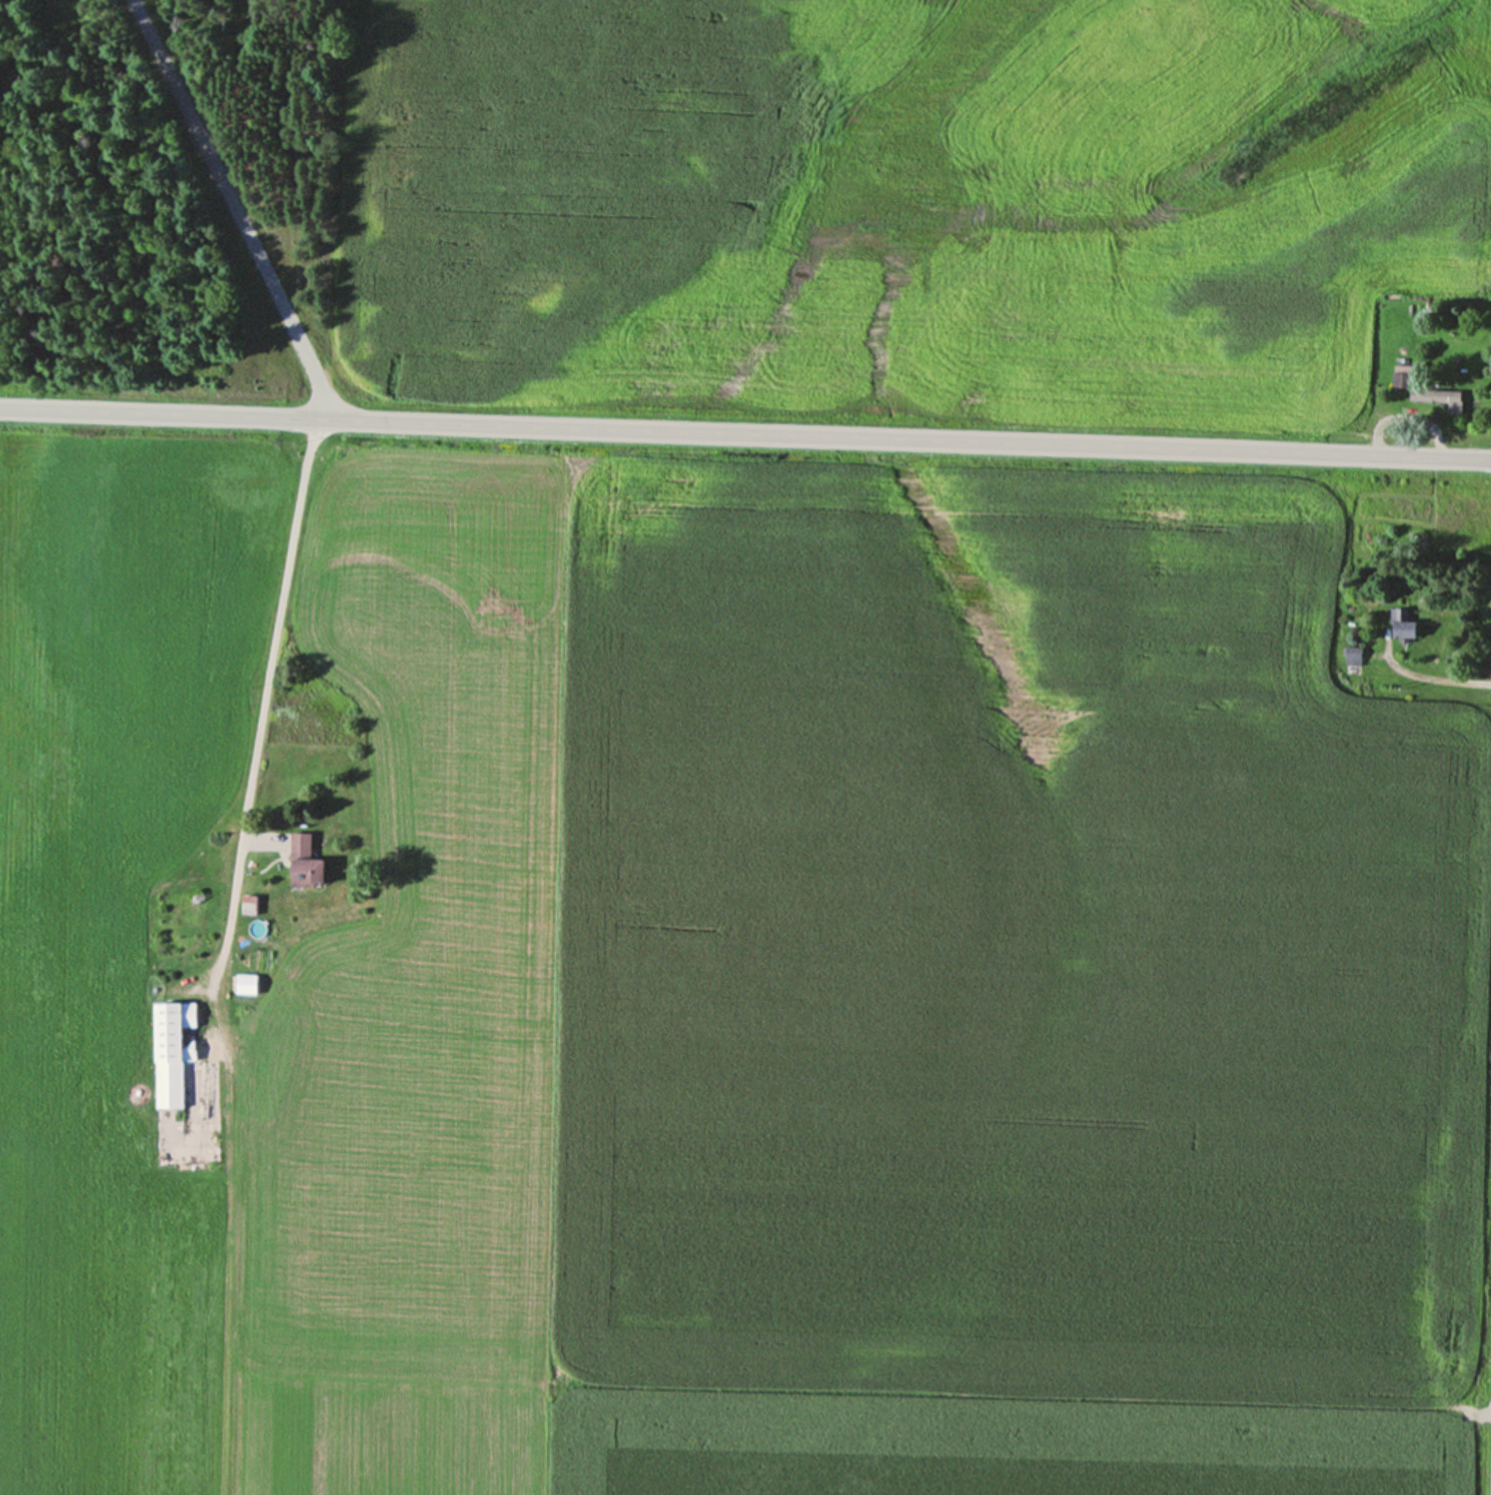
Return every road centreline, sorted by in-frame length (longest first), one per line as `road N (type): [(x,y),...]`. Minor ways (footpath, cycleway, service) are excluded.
road 1 (secondary): [(1490,458),(0,408)]
road 2 (residential): [(333,419),(133,0)]

